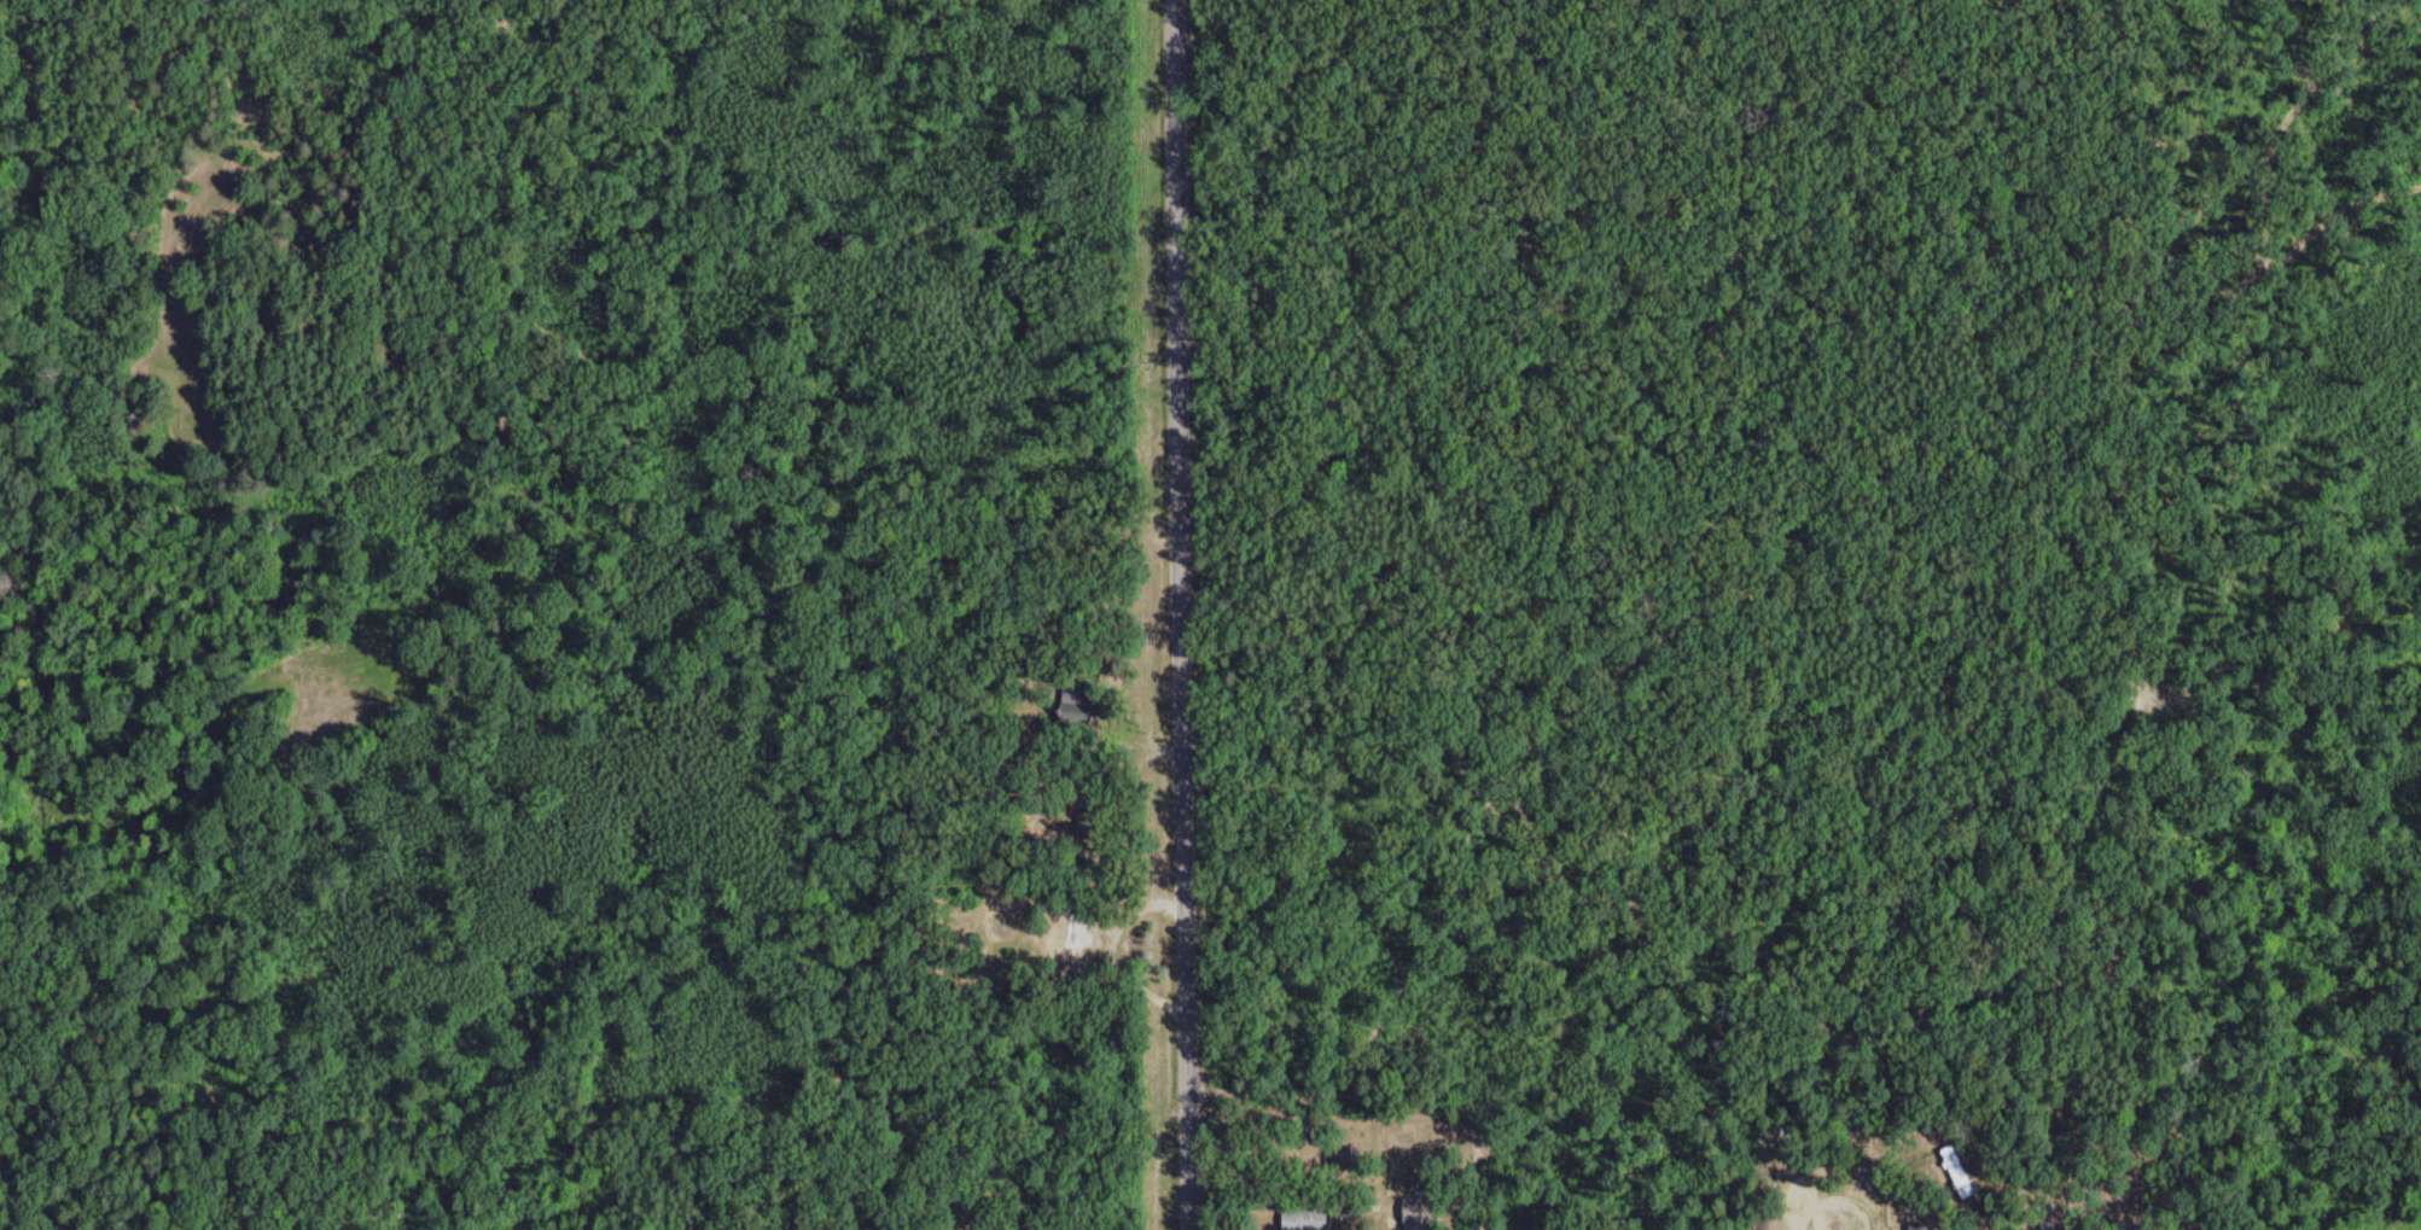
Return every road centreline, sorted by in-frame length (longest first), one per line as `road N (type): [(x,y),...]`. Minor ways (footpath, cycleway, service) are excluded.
road 1 (track): [(1185,1096),(1308,1094),(1344,1074),(1409,978),(1437,894),(1540,763),(1674,635),(2113,343),(2258,284),(2353,209),(2420,185)]
road 2 (tertiary): [(1187,1229),(1172,482)]
road 3 (tertiary): [(1172,482),(1172,0)]
road 4 (residential): [(2042,1229),(2043,1051)]

